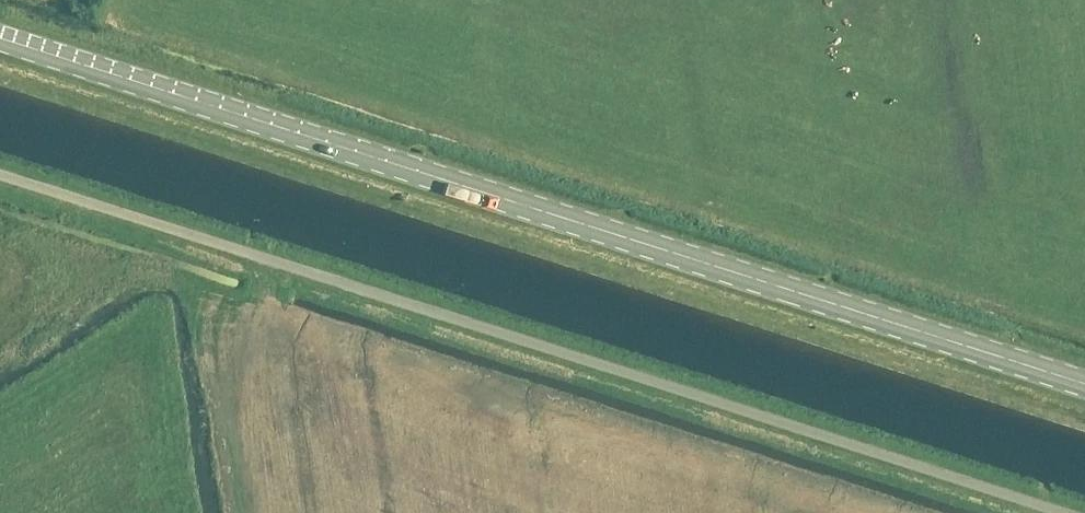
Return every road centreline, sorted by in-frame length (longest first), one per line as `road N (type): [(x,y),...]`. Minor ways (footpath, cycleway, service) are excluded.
road 1 (primary): [(1084,386),(0,40)]
road 2 (unclassified): [(1057,512),(0,177)]

